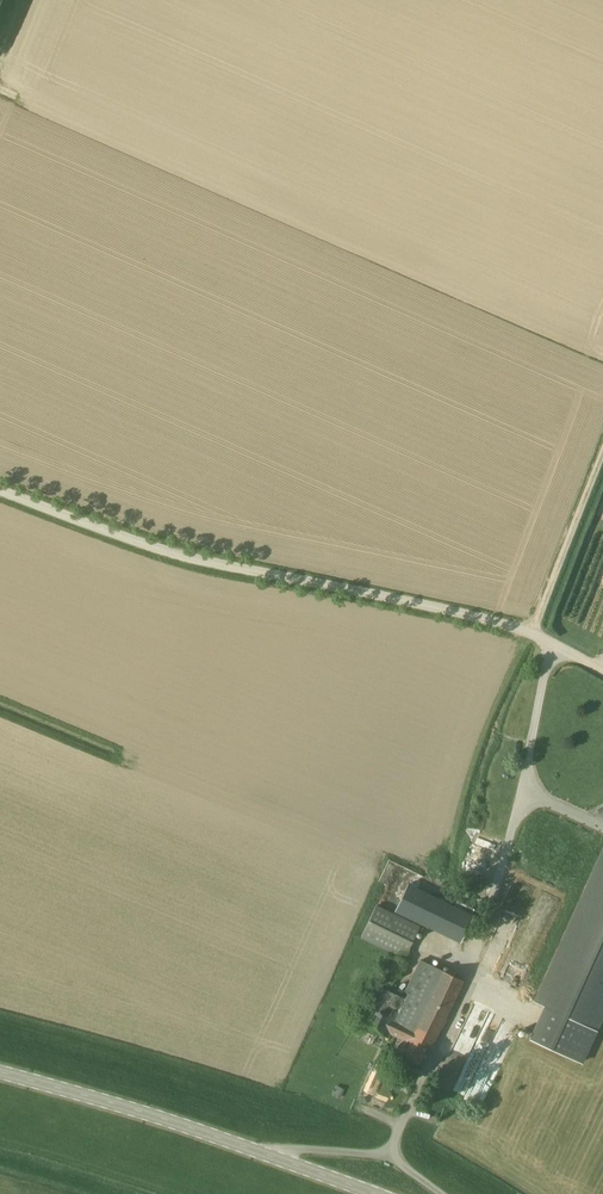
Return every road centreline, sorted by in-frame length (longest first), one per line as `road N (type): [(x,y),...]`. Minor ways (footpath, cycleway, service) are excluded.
road 1 (unclassified): [(602,670),(505,621),(172,551),(0,489)]
road 2 (tertiary): [(378,1193),(203,1127),(0,1070)]
road 3 (track): [(534,630),(602,450)]

